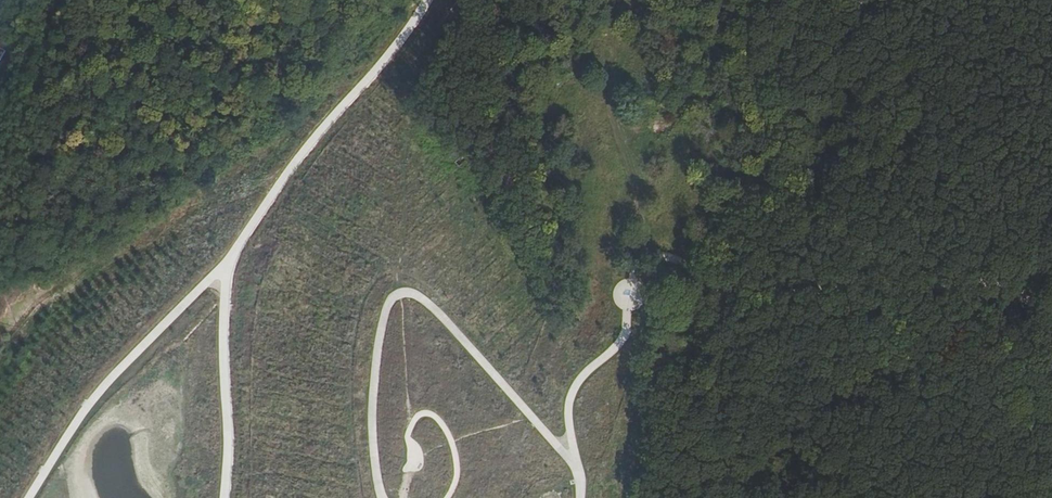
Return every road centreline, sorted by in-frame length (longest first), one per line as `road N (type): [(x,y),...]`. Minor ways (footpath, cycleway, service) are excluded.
road 1 (track): [(30,497),(116,372),(225,265)]

